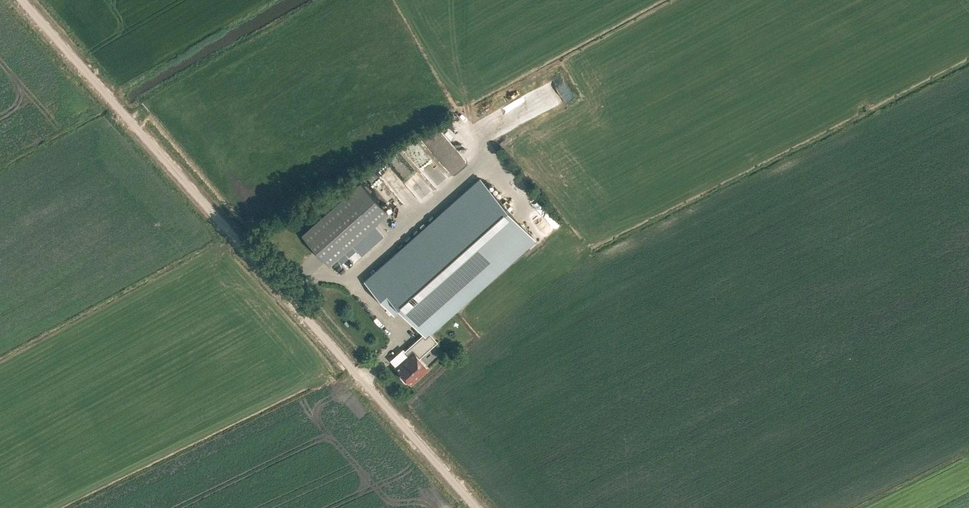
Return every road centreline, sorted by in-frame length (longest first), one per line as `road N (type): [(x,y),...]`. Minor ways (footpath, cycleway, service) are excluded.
road 1 (unclassified): [(477,507),(22,0)]

